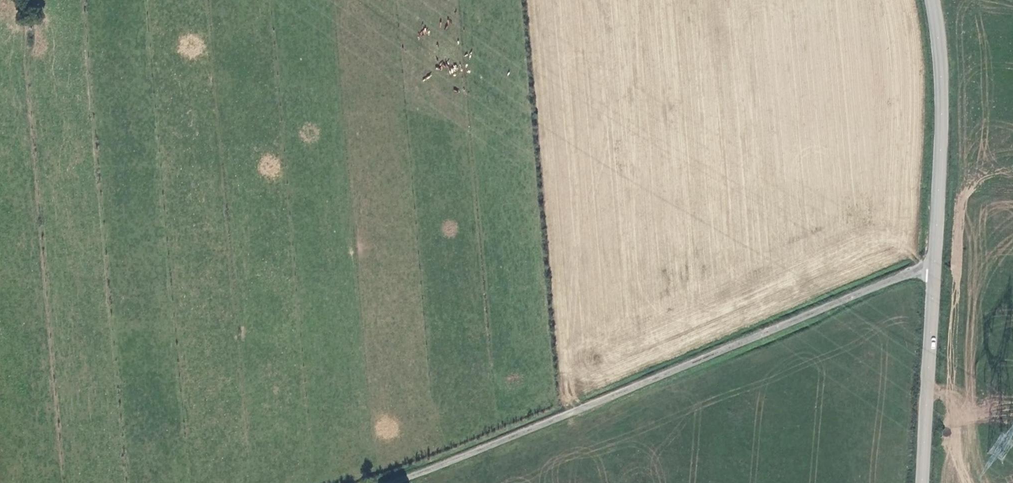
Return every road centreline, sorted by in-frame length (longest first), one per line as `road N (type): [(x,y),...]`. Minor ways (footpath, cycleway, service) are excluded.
road 1 (unclassified): [(939,268),(916,268),(384,482)]
road 2 (tertiary): [(933,0),(943,78),(939,268)]
road 3 (tertiary): [(939,268),(924,482)]

